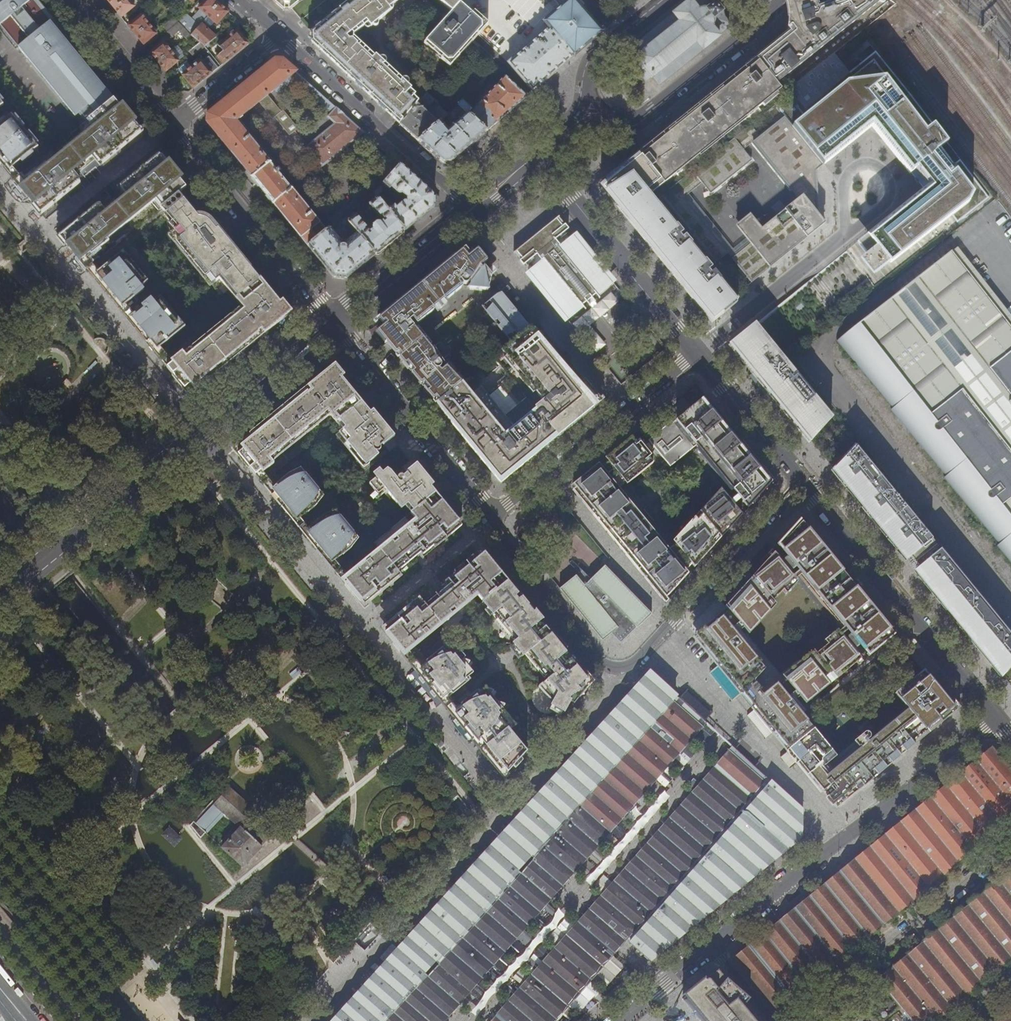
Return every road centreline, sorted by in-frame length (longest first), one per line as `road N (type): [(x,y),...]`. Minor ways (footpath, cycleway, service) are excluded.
road 1 (residential): [(799,480),(633,664),(617,668),(604,666),(489,522)]
road 2 (secondary): [(0,592),(332,323)]
road 3 (residential): [(712,946),(996,719)]
road 4 (tertiary): [(799,480),(996,719)]
road 5 (residential): [(697,354),(489,522)]
road 6 (residential): [(473,208),(279,37)]
road 7 (tertiary): [(539,154),(697,354)]
road 8 (residential): [(172,126),(332,323)]
road 9 (residential): [(489,522),(332,323)]
road 10 (secondary): [(593,112),(617,124),(640,119),(754,27),(764,0)]
road 11 (secondary): [(332,323),(473,208)]
road 12 (residential): [(69,0),(172,126)]
road 13 (tertiary): [(697,354),(799,480)]
road 14 (secondary): [(668,0),(588,66),(584,94),(593,112)]
road 15 (residential): [(279,37),(172,126)]

